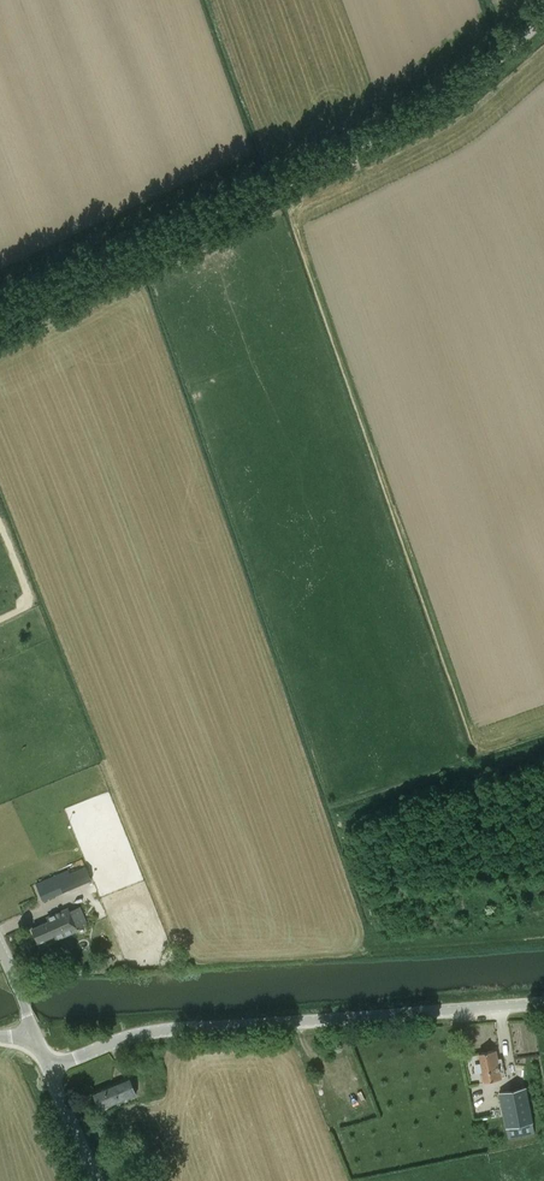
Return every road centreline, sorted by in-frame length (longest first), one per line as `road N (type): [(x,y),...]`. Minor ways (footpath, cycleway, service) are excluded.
road 1 (unclassified): [(0,319),(433,116),(543,27)]
road 2 (tertiary): [(49,1070),(141,1033),(543,1005)]
road 3 (tertiary): [(97,1180),(49,1070)]

